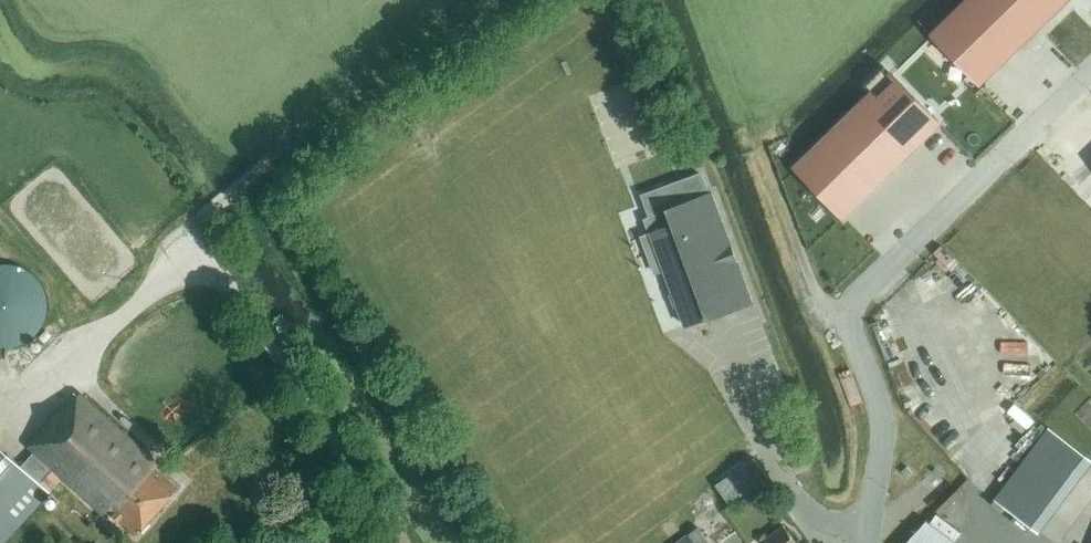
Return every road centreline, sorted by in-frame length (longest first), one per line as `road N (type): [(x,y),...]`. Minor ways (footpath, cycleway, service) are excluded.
road 1 (track): [(478,542),(246,181)]
road 2 (track): [(202,269),(192,231),(200,219),(479,0)]
road 3 (track): [(852,315),(832,309),(815,288),(758,148)]

